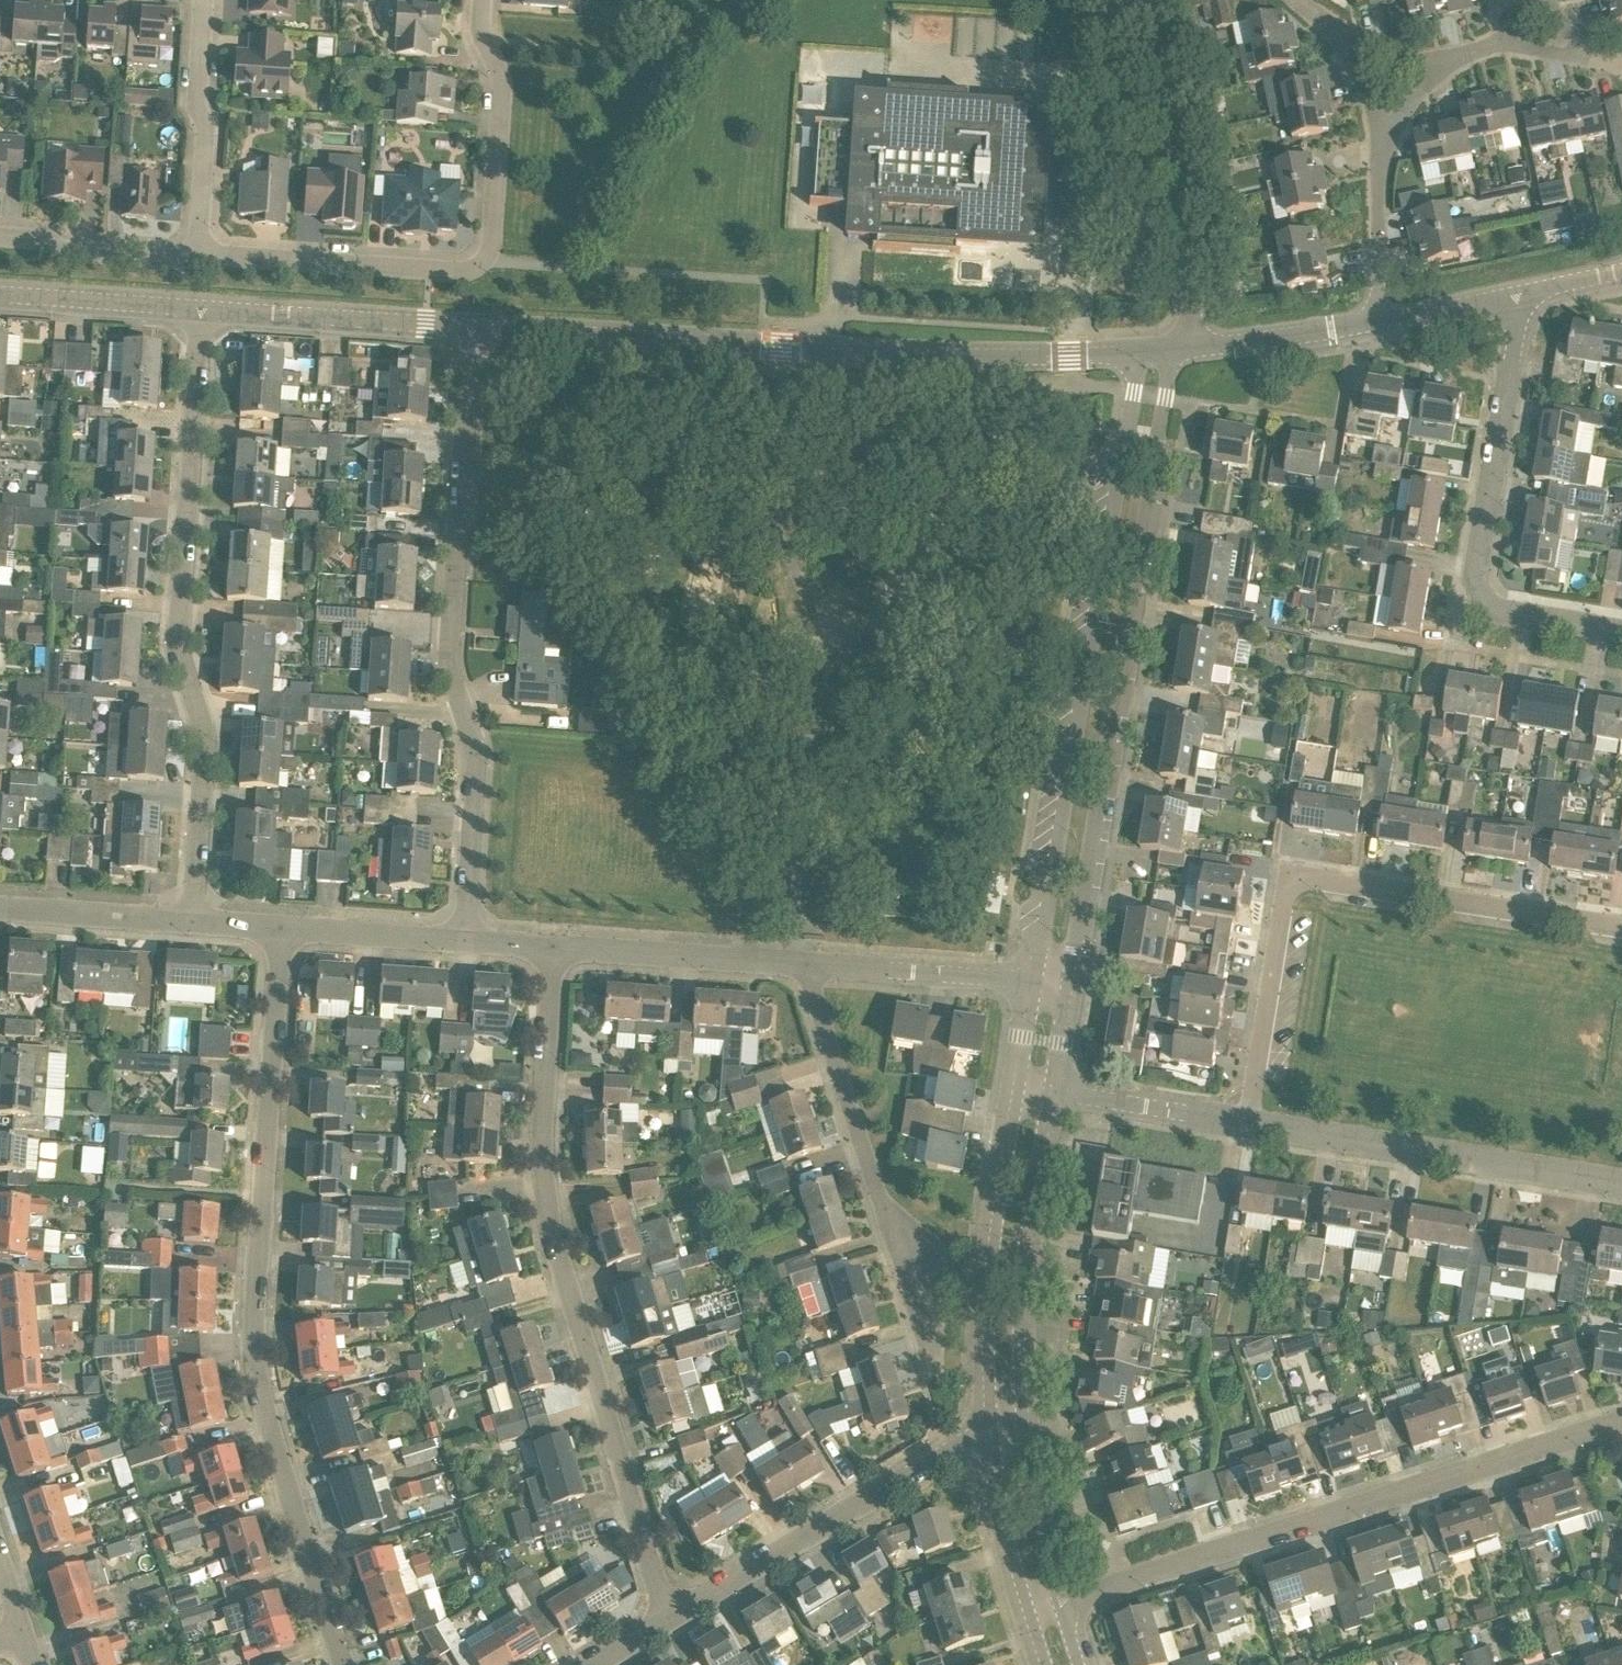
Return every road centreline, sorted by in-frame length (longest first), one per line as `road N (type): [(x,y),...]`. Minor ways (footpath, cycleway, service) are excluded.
road 1 (residential): [(345,1664),(272,1438),(253,1345),(283,931)]
road 2 (residential): [(669,1618),(553,1234),(545,1174),(558,949)]
road 3 (residential): [(1141,352),(967,356),(470,328)]
road 4 (residential): [(1066,984),(1176,350)]
road 5 (residential): [(1141,352),(1034,979)]
road 6 (residential): [(194,924),(207,734),(180,658),(201,309)]
road 7 (residential): [(464,942),(476,741),(449,676),(470,328)]
road 8 (residential): [(1621,1426),(1063,1601)]
road 9 (residential): [(1249,1122),(1285,894),(1312,875),(1621,927)]
road 10 (residential): [(199,258),(458,271),(486,260),(500,81),(481,32),(483,0)]
road 11 (residential): [(1621,634),(1499,613),(1482,598),(1478,582),(1528,295)]
road 12 (residential): [(1621,1182),(1249,1122)]
road 13 (residential): [(669,1618),(990,1431)]
road 14 (residential): [(1195,347),(1184,134),(1152,0)]
road 15 (residential): [(914,1299),(806,967)]
road 16 (residential): [(1018,1085),(984,1311),(990,1431)]
road 17 (residential): [(1021,1431),(1019,1311),(1049,1094)]
road 18 (residential): [(470,328),(201,309)]
road 19 (residential): [(199,258),(208,125),(197,104),(204,0)]
road 20 (residential): [(558,949),(806,967)]
road 21 (residential): [(1378,322),(1390,86)]
road 22 (residential): [(806,967),(1034,979)]
road 23 (residential): [(199,258),(67,249),(36,236),(0,234)]
road 24 (residential): [(1249,1122),(1049,1094)]
road 25 (residential): [(201,309),(0,296)]
road 26 (residential): [(0,909),(194,924)]
road 27 (residential): [(990,1431),(998,1516),(1024,1613)]
road 28 (unclassified): [(1378,322),(1195,347)]
road 29 (residential): [(283,931),(464,942)]
road 30 (residential): [(1063,1601),(1034,1517),(1021,1431)]
road 31 (residential): [(1390,86),(1543,33)]
road 32 (unclassified): [(1528,295),(1378,322)]
road 33 (residential): [(1390,86),(1301,0)]

